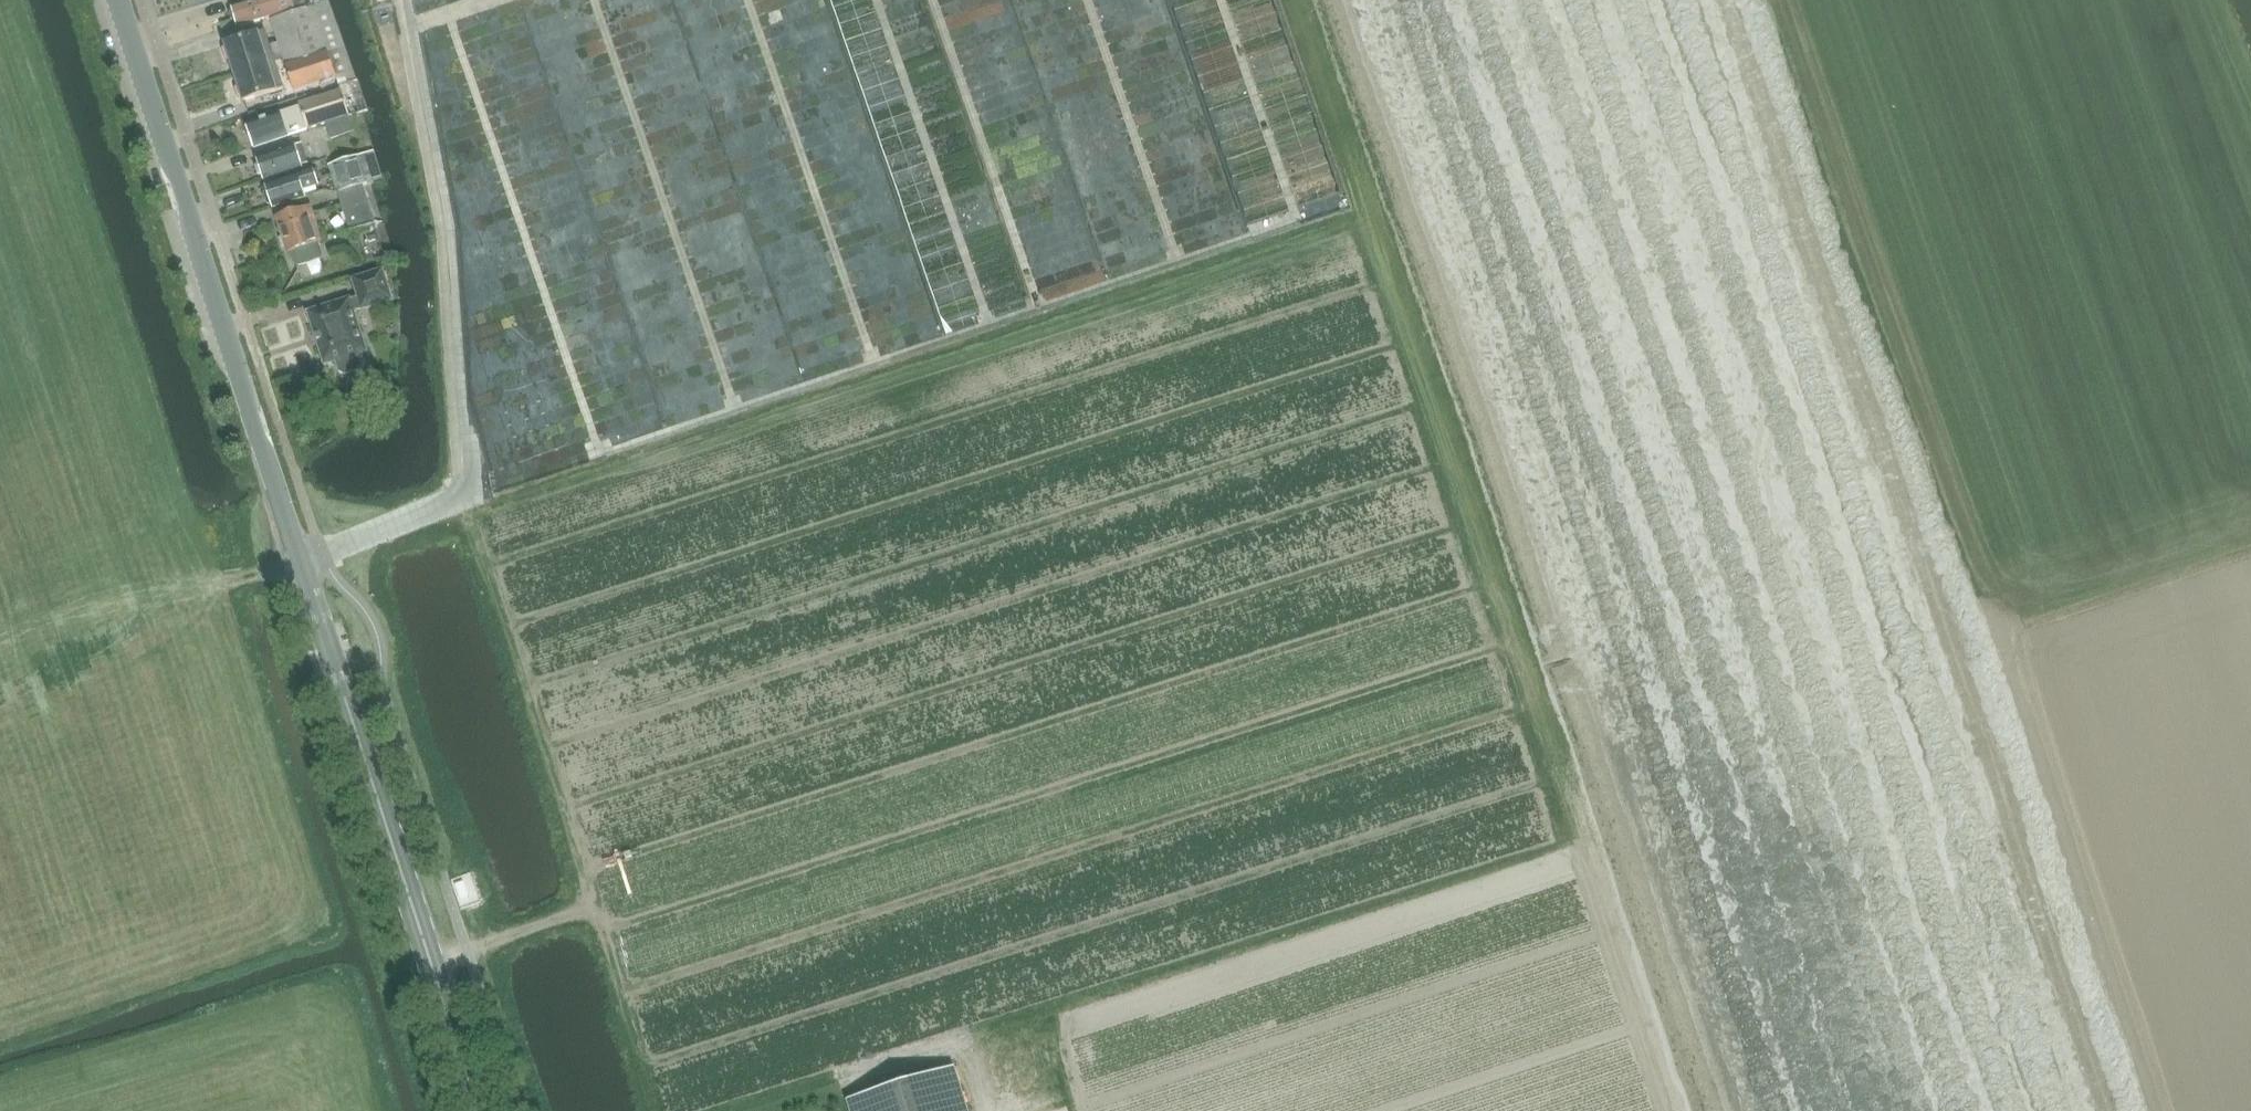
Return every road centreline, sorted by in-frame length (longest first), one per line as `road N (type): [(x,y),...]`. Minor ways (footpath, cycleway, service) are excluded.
road 1 (tertiary): [(478,1110),(121,0)]

